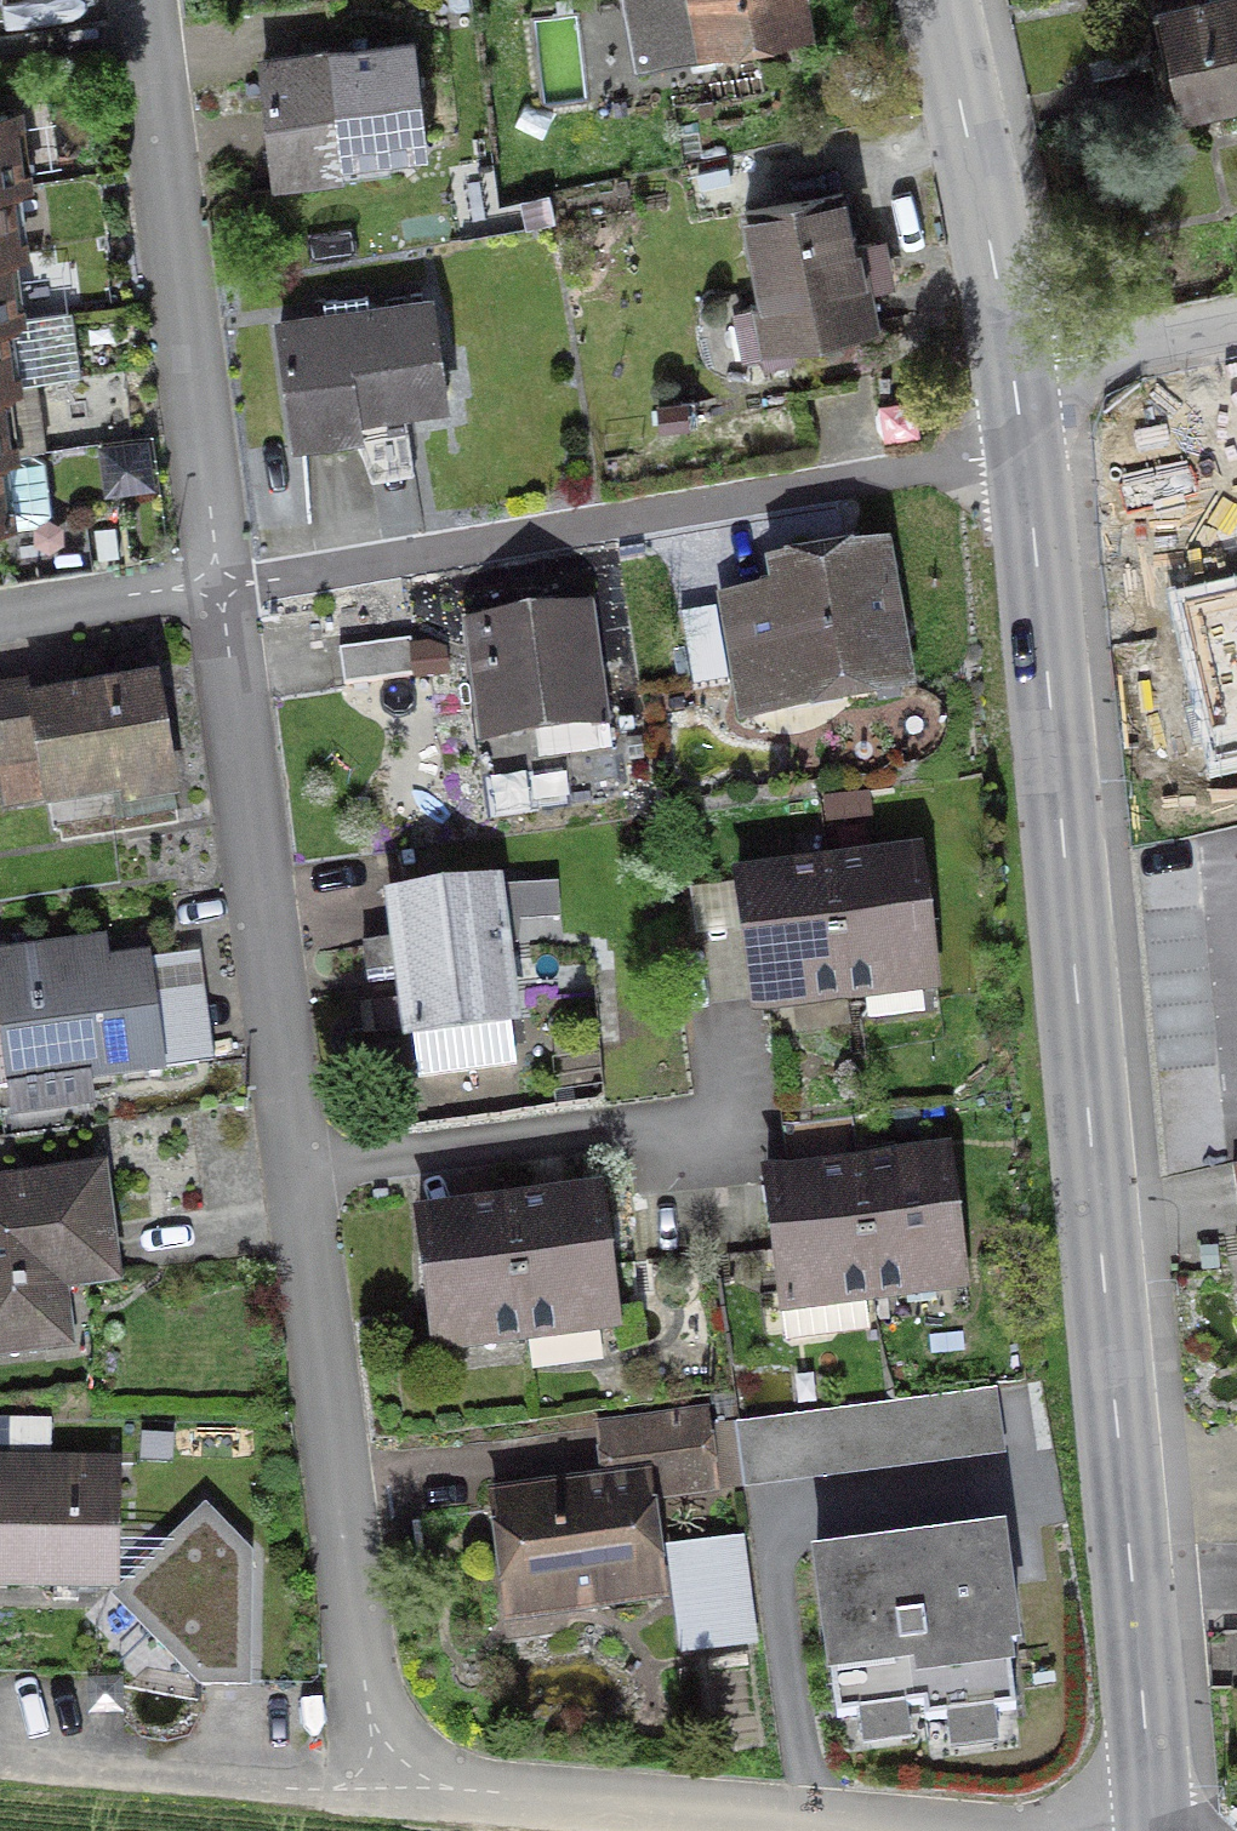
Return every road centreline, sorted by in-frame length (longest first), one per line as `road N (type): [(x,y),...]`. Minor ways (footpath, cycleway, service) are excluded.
road 1 (residential): [(850,1830),(497,1792),(387,1788),(369,1707),(219,584)]
road 2 (secondary): [(1023,453),(1151,1830)]
road 3 (residential): [(1023,453),(219,584)]
road 4 (residential): [(219,584),(145,0)]
road 5 (secondary): [(937,0),(1011,371)]
road 6 (residential): [(1236,322),(1011,371)]

